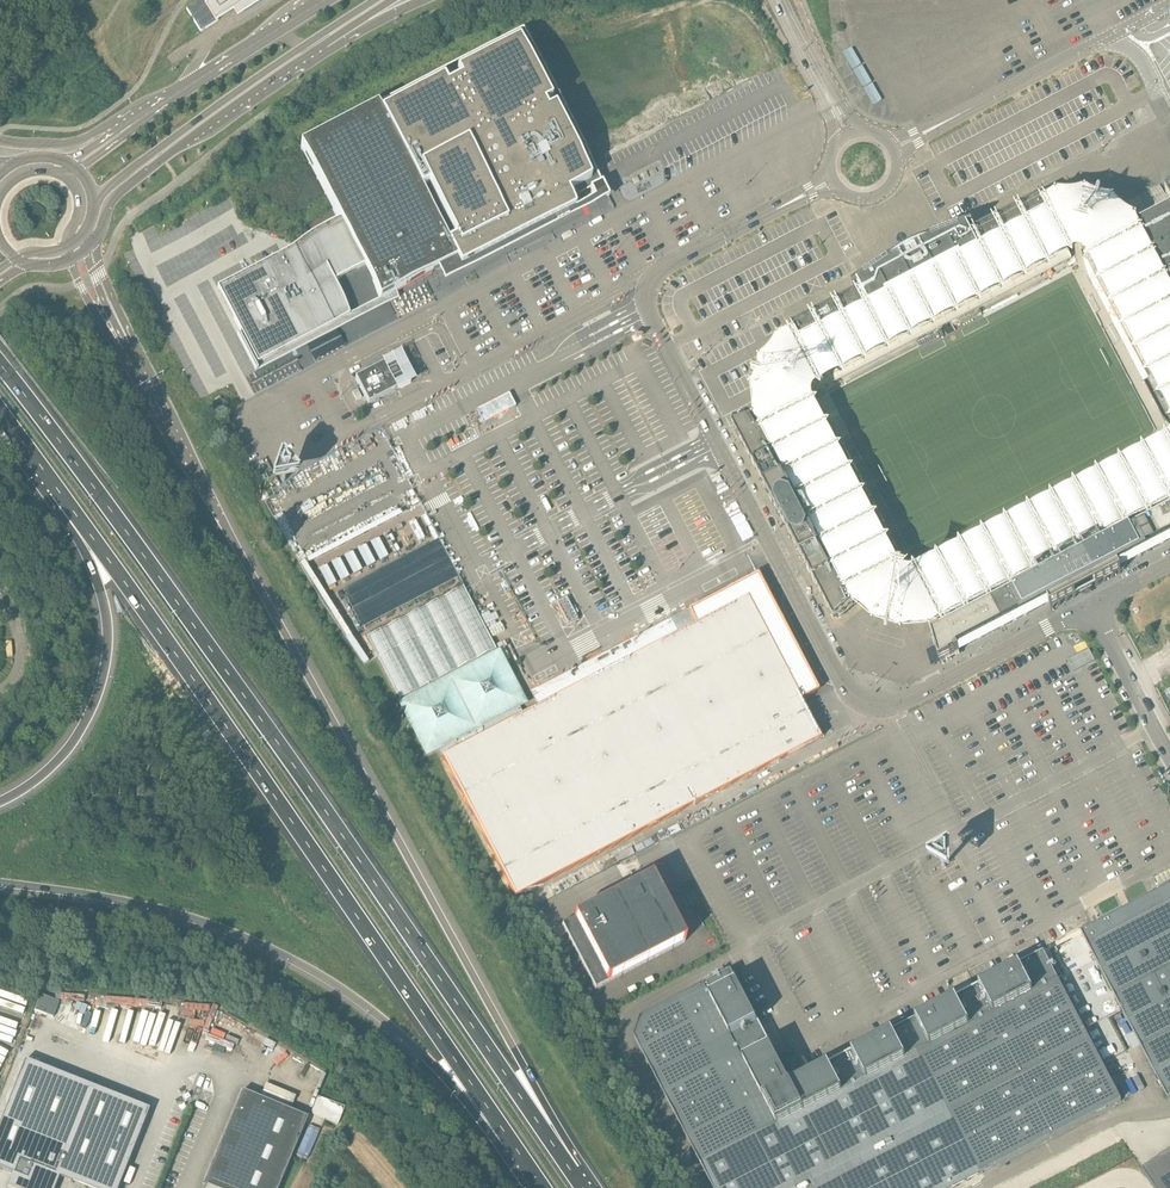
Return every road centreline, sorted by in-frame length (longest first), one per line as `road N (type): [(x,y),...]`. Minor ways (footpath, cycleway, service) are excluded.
road 1 (trunk): [(572,1172),(170,591),(0,364)]
road 2 (unclassified): [(1089,604),(902,702),(874,707),(843,685),(645,298),(653,274),(833,176)]
road 3 (trunk): [(572,1172),(415,862),(126,347)]
road 4 (trunk): [(59,490),(508,1136)]
road 5 (trunk): [(0,882),(178,915),(285,957),(403,1036),(508,1136)]
road 6 (trunk): [(59,490),(100,589),(106,661),(70,746),(0,802)]
road 7 (primary): [(94,209),(107,187),(201,117),(374,0)]
road 8 (residential): [(1169,4),(893,148)]
road 9 (primary): [(96,237),(111,201),(129,185),(314,53)]
road 10 (primary): [(325,0),(139,120)]
road 11 (unclassified): [(1169,757),(1089,604)]
road 12 (unclassified): [(772,0),(838,144)]
road 13 (unclassified): [(862,131),(842,110),(784,0)]
road 14 (trunk): [(139,120),(69,145),(0,140)]
road 15 (primary): [(314,53),(423,0)]

